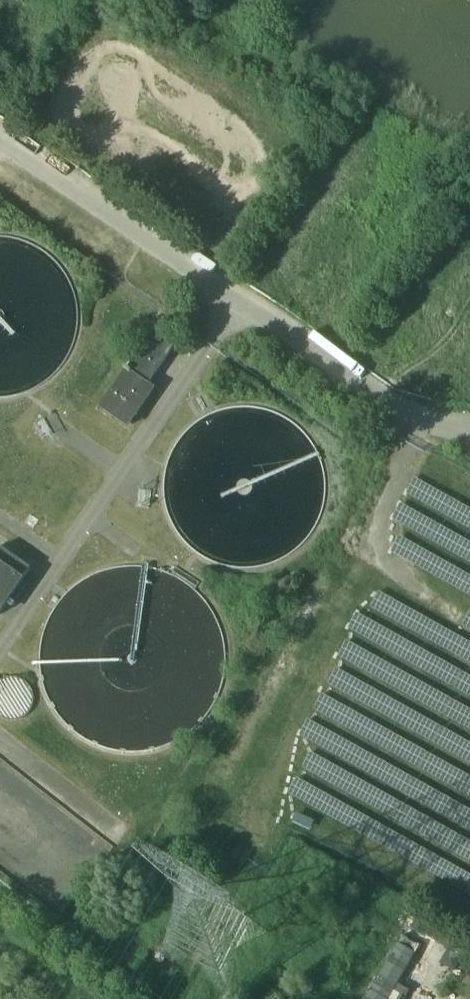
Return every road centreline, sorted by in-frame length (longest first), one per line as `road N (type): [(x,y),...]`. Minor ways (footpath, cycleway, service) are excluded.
road 1 (residential): [(469,445),(0,134)]
road 2 (track): [(0,882),(150,998)]

